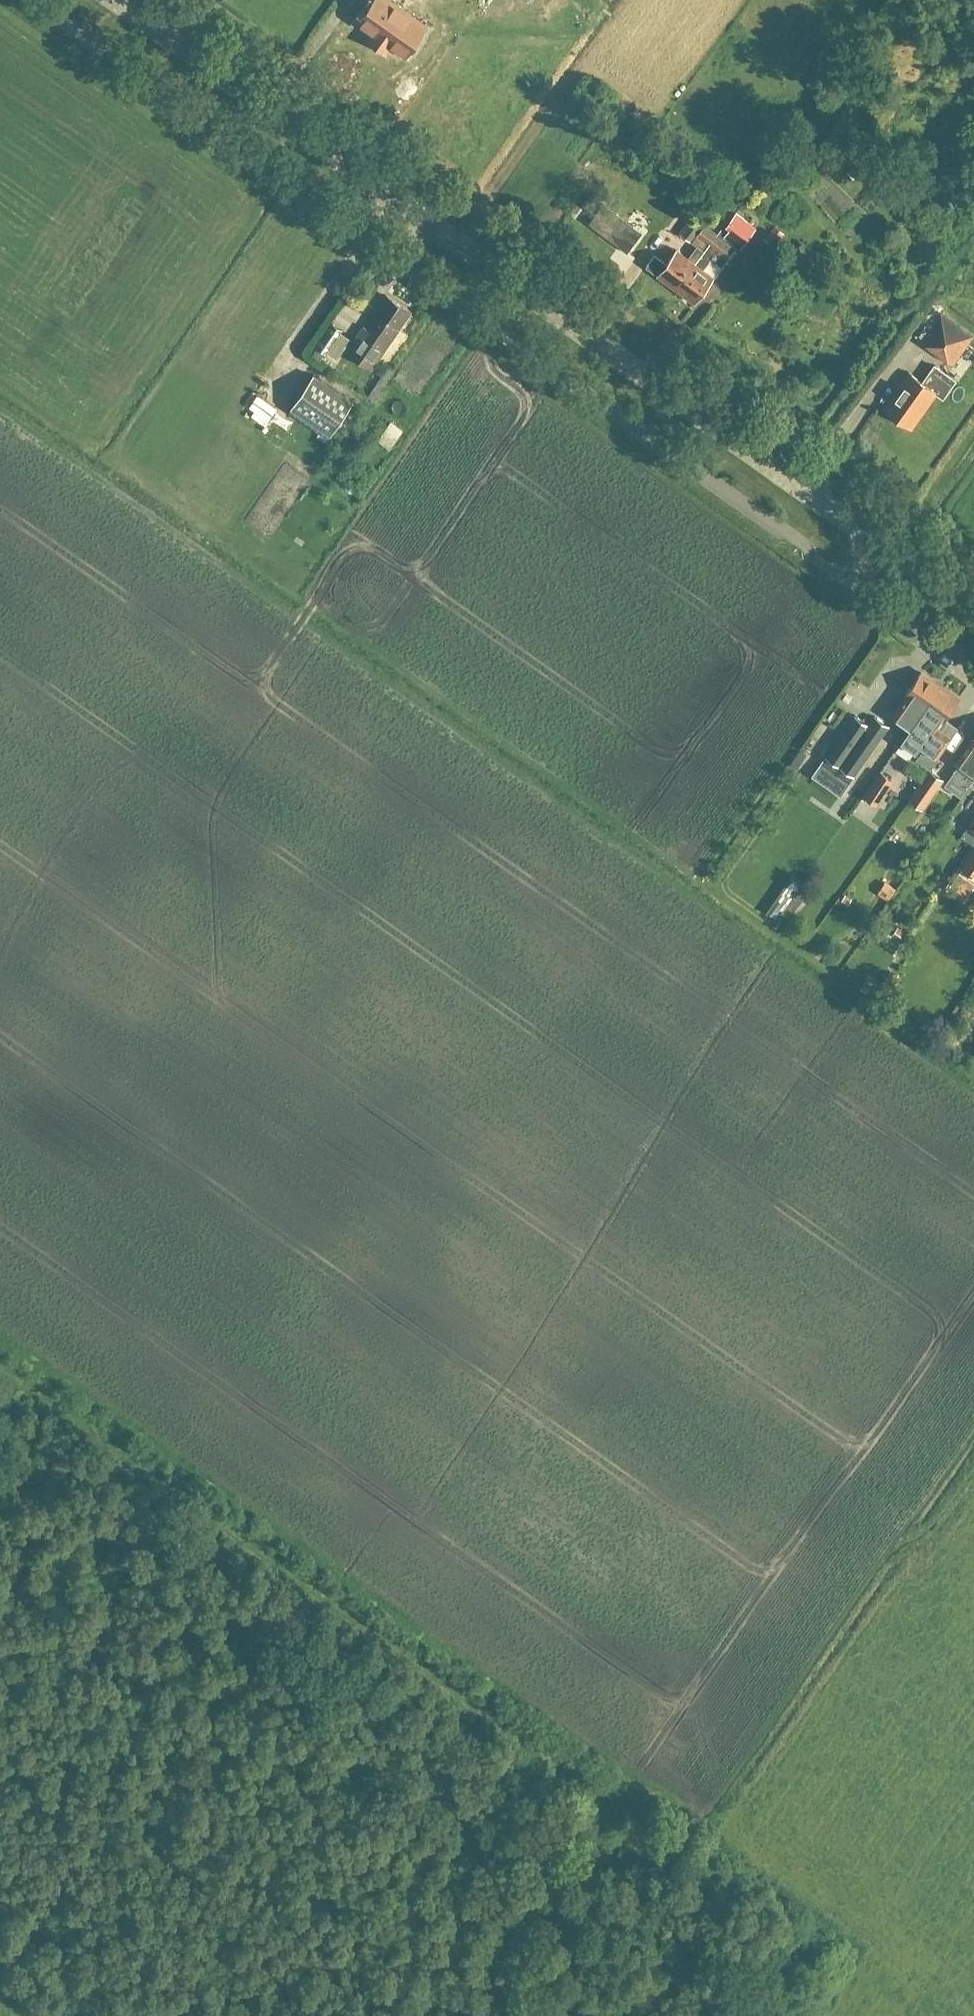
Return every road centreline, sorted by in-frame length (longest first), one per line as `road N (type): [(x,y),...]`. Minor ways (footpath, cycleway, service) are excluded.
road 1 (unclassified): [(973,663),(25,0)]
road 2 (unclassified): [(973,606),(114,0)]

